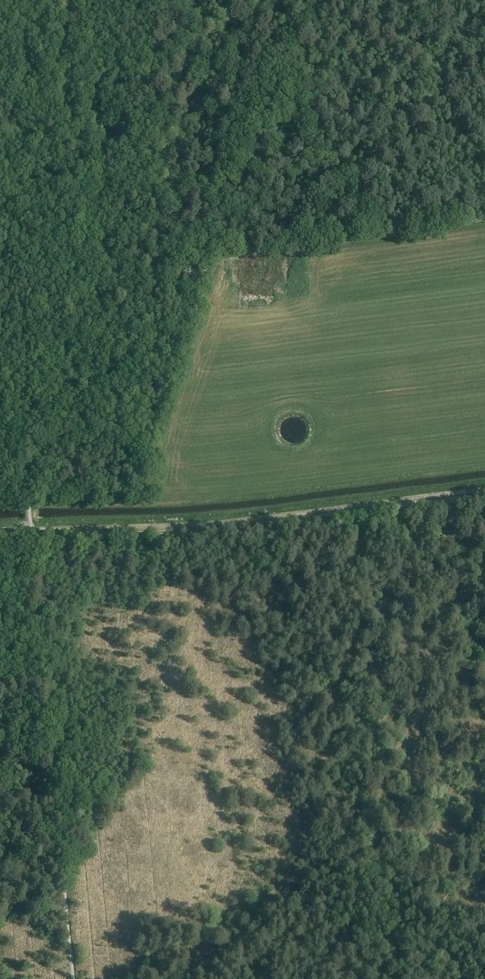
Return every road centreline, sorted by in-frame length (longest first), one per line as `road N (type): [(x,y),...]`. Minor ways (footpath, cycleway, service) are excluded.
road 1 (track): [(0,535),(200,530),(484,496)]

